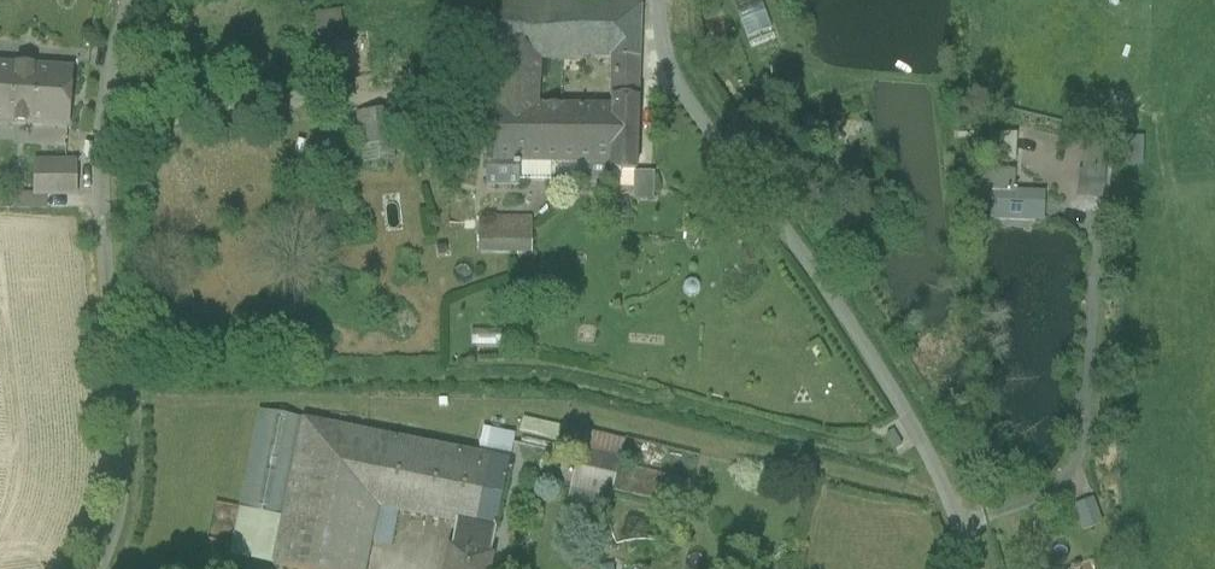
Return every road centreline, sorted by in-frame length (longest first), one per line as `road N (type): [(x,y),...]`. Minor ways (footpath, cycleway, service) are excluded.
road 1 (residential): [(660,0),(661,40),(682,95),(922,438),(973,568)]

